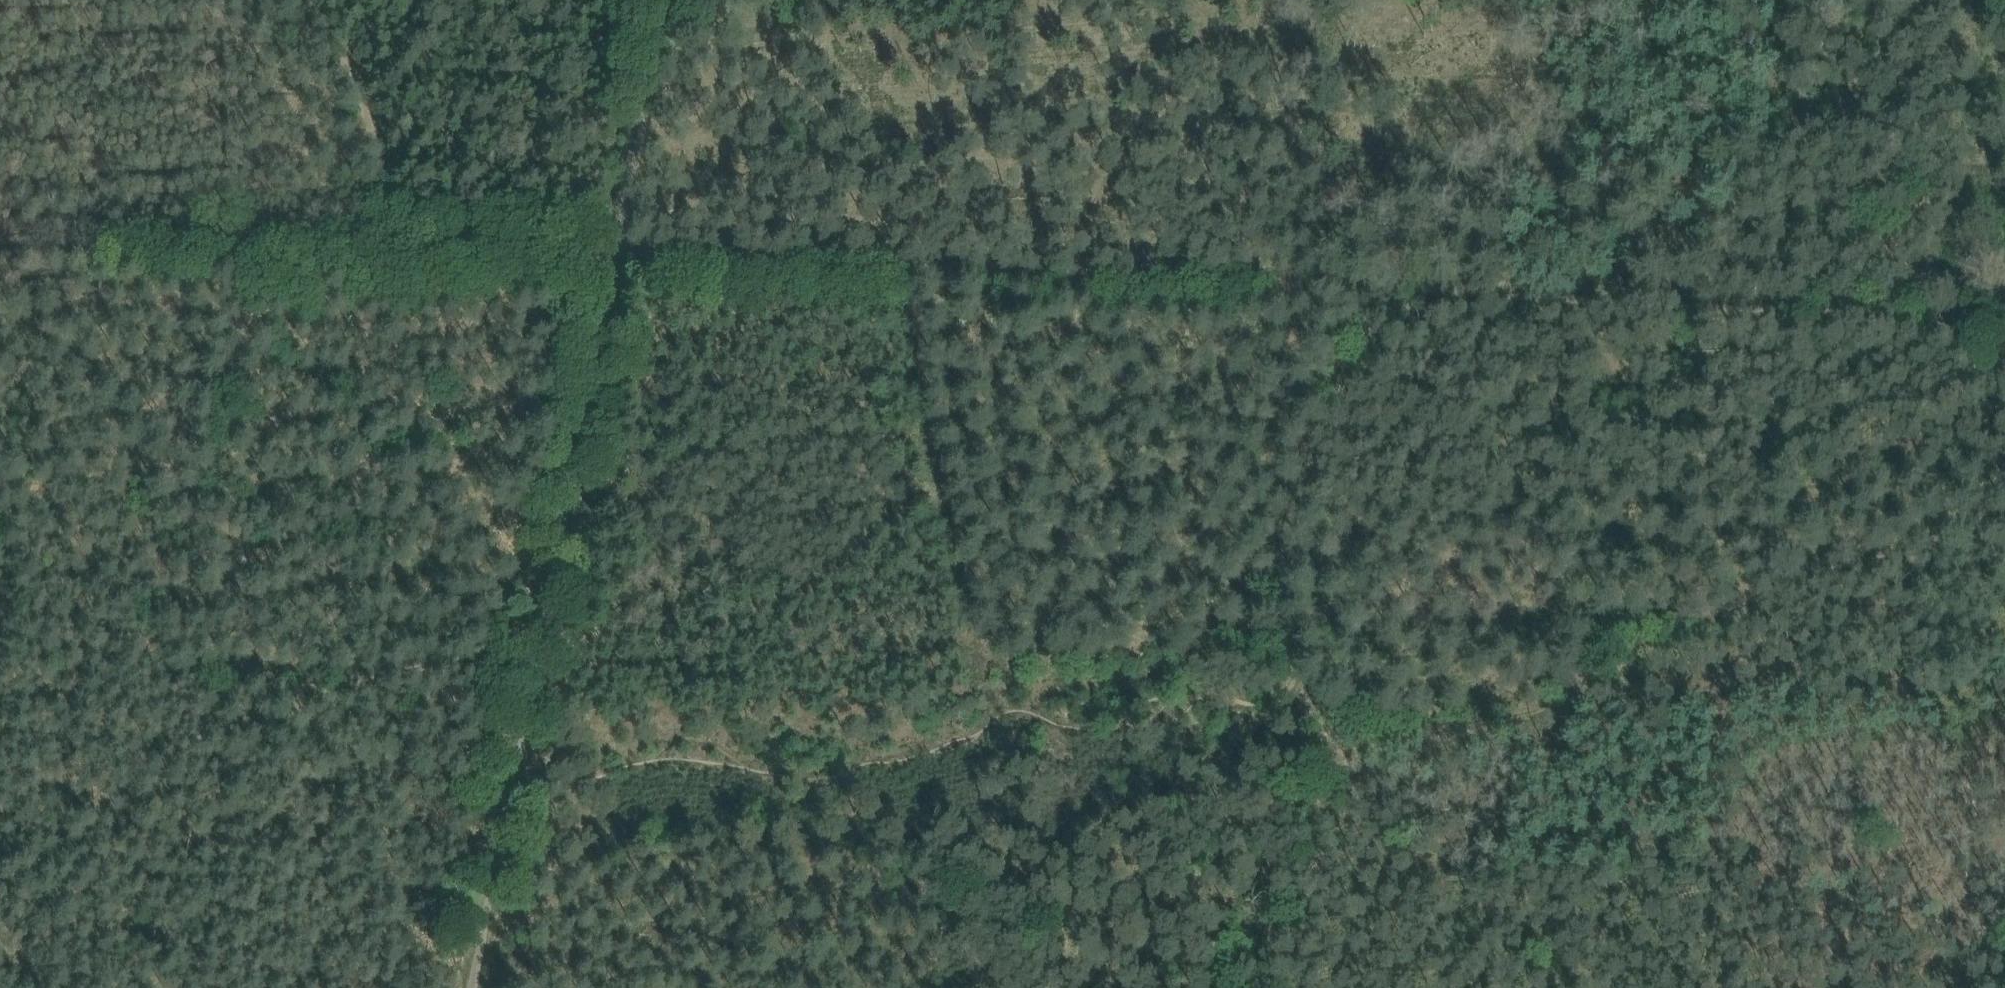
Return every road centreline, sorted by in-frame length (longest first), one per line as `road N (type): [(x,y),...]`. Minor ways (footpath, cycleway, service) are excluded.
road 1 (track): [(582,271),(2004,324)]
road 2 (track): [(641,0),(582,271),(524,673),(458,987)]

